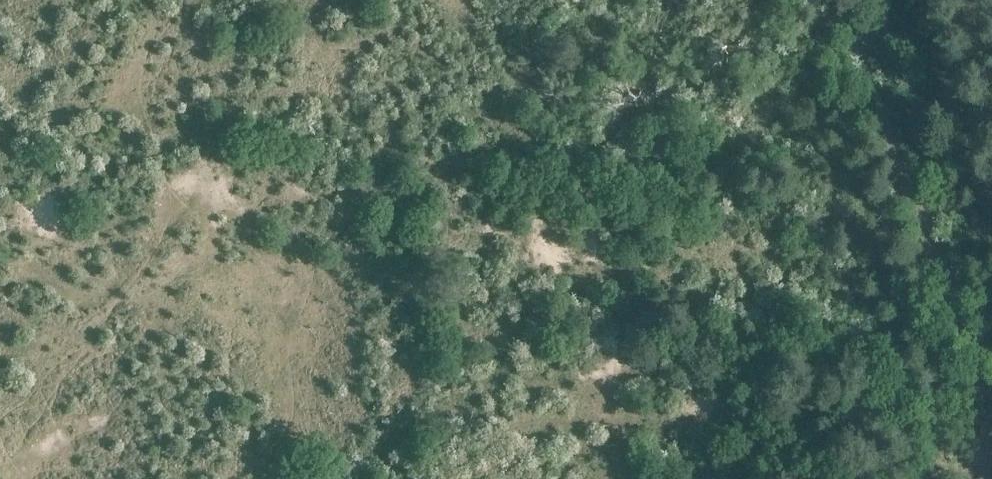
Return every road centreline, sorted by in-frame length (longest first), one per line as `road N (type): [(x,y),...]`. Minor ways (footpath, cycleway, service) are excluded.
road 1 (track): [(986,478),(990,444),(963,297),(842,0)]

